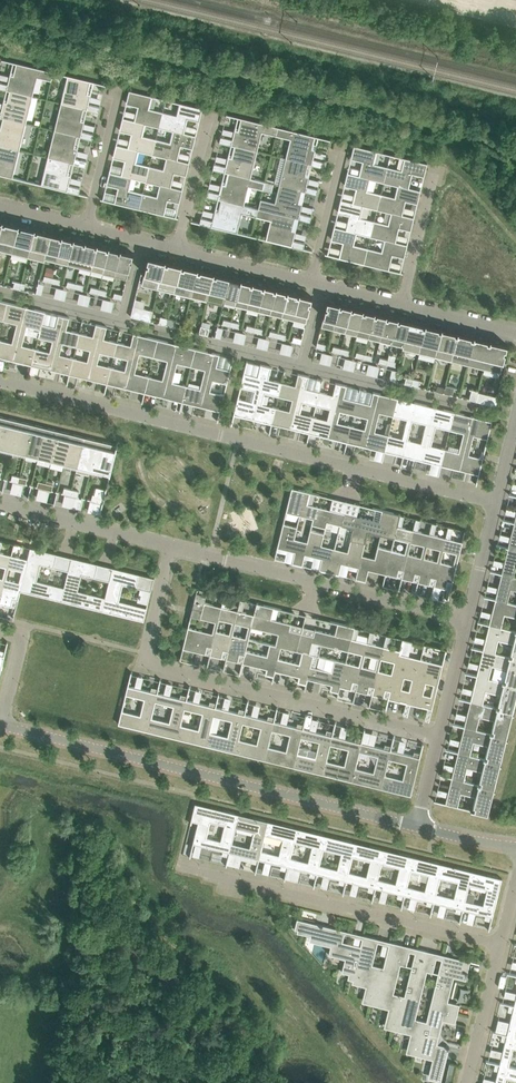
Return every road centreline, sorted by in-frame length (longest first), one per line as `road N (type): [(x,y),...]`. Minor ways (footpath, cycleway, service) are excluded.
road 1 (residential): [(0,383),(495,503)]
road 2 (unclassified): [(417,826),(2,725)]
road 3 (residential): [(440,736),(153,666),(145,653),(171,548)]
road 4 (residential): [(178,866),(498,947)]
road 5 (residential): [(171,548),(468,621)]
road 6 (residential): [(0,506),(171,548)]
road 7 (residential): [(311,283),(346,144)]
road 8 (residential): [(86,228),(121,89)]
road 9 (residential): [(401,305),(436,166)]
road 10 (residential): [(177,250),(211,111)]
road 11 (residential): [(467,1082),(498,947)]
road 12 (residential): [(311,283),(177,250)]
road 13 (residential): [(468,621),(495,503)]

